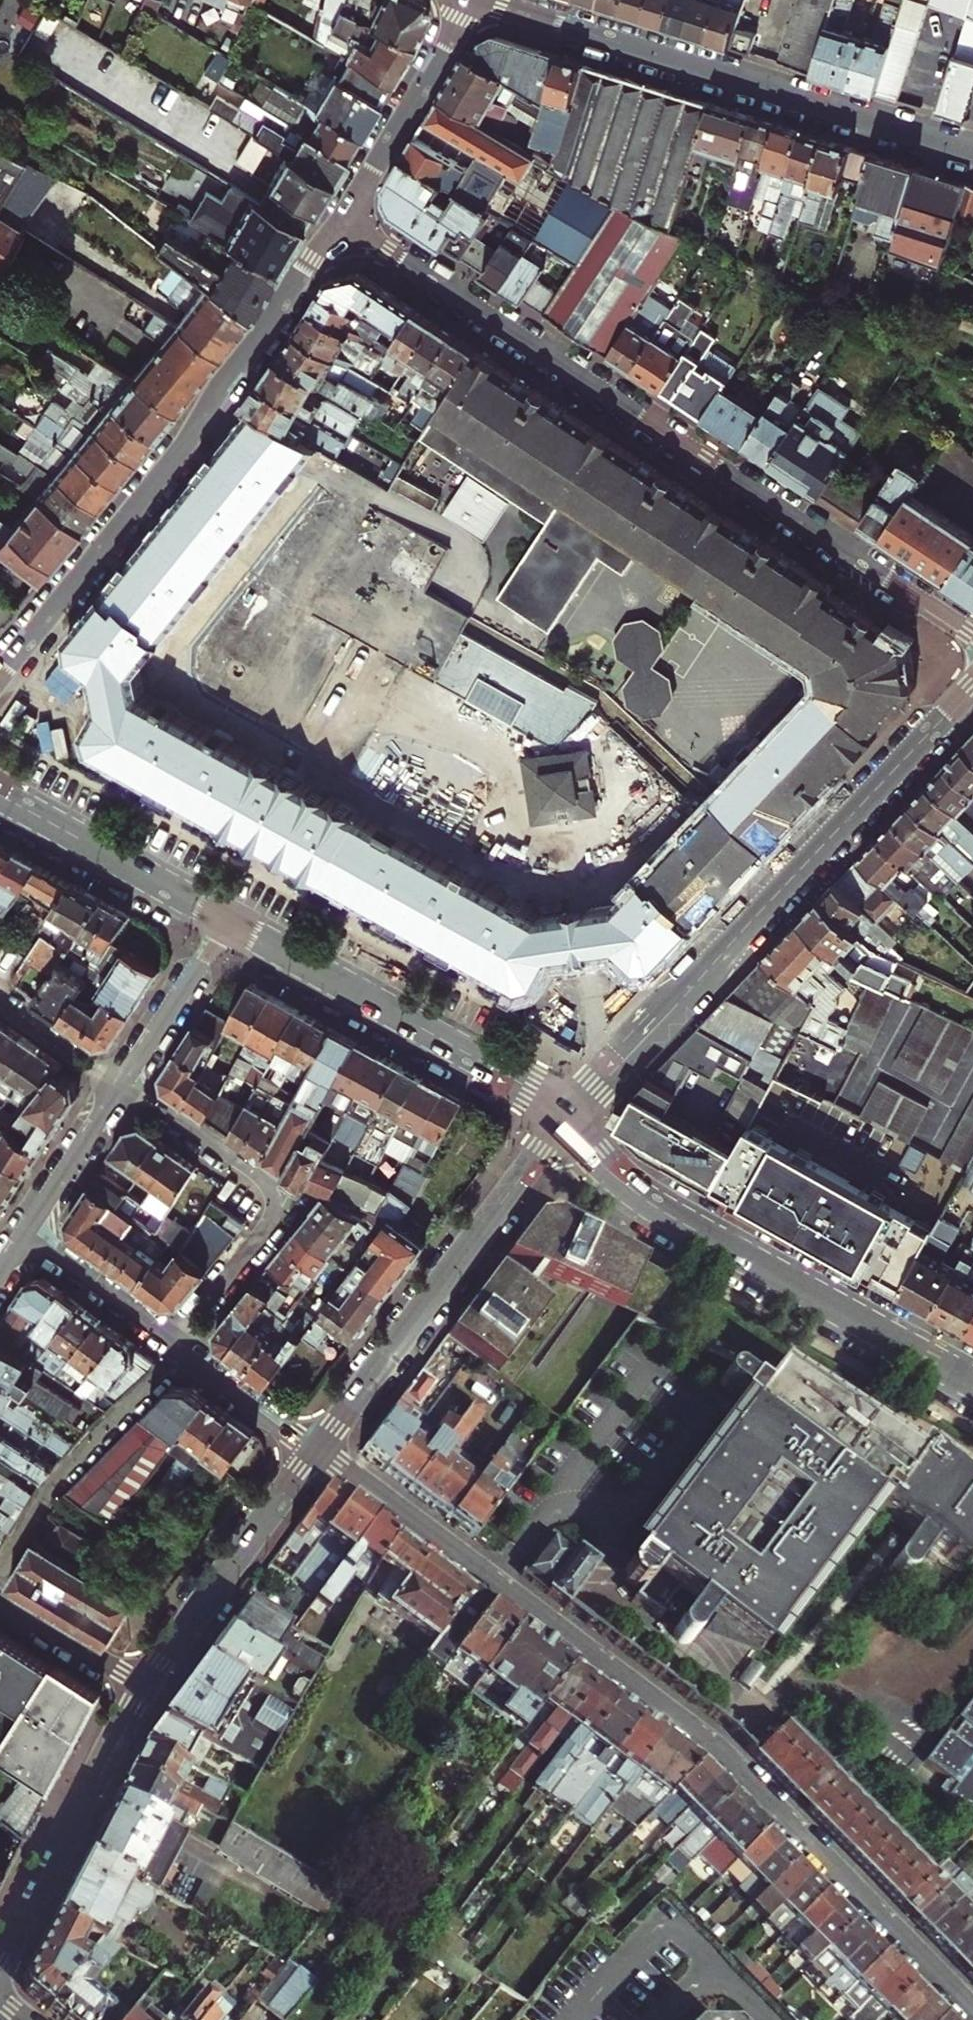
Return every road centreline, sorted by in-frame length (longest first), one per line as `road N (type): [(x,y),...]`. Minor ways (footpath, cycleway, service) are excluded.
road 1 (residential): [(316,1451),(713,1746),(972,2010)]
road 2 (residential): [(972,635),(343,217)]
road 3 (secondary): [(570,1117),(972,687)]
road 4 (tertiary): [(343,217),(246,366),(0,675)]
road 5 (tertiary): [(485,0),(972,153)]
road 6 (tertiary): [(972,1383),(643,1200),(608,1171),(570,1117)]
road 7 (secondary): [(316,1451),(570,1117)]
road 8 (tertiary): [(228,922),(570,1117)]
road 9 (residential): [(121,1086),(260,1179),(275,1203),(173,1341)]
road 10 (secondary): [(0,1958),(145,1687)]
road 11 (secondary): [(145,1687),(316,1451)]
road 12 (residential): [(185,1351),(64,1474),(0,1574)]
road 13 (tertiary): [(0,795),(228,922)]
road 14 (tertiary): [(465,0),(343,217)]
road 15 (residential): [(121,1086),(228,922)]
road 16 (residential): [(27,1232),(173,1341)]
road 17 (residential): [(27,1232),(121,1086)]
road 18 (residential): [(0,1599),(145,1687)]
road 19 (residential): [(185,1351),(316,1451)]
road 20 (residential): [(0,998),(121,1086)]

